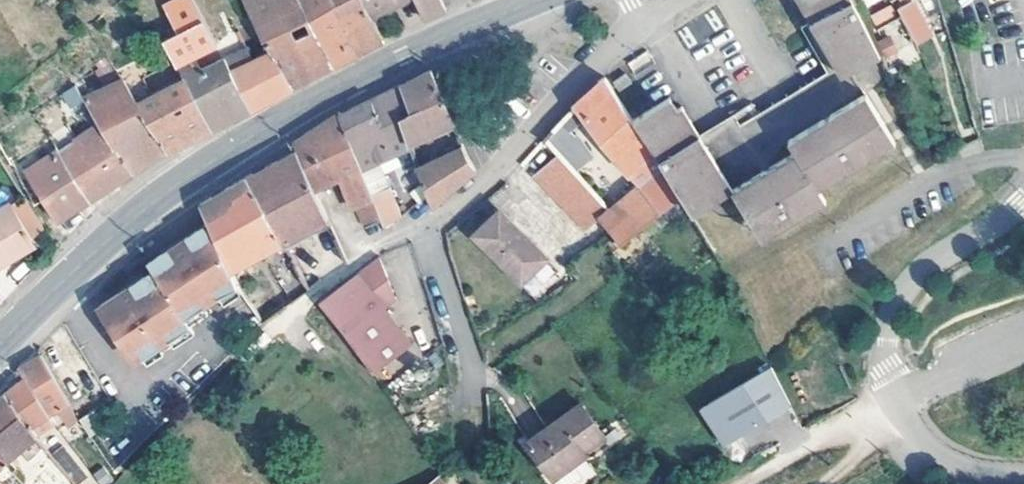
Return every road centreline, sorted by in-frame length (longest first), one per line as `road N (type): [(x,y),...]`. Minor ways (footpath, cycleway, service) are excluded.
road 1 (secondary): [(0,344),(150,203),(213,160),(404,55),(535,0)]
road 2 (residential): [(467,382),(466,351),(428,230),(640,22)]
road 3 (residential): [(1023,202),(905,292),(886,338),(885,364),(897,396)]
road 4 (residential): [(897,396),(742,483)]
road 5 (residential): [(897,396),(904,420),(933,451),(1023,474)]

